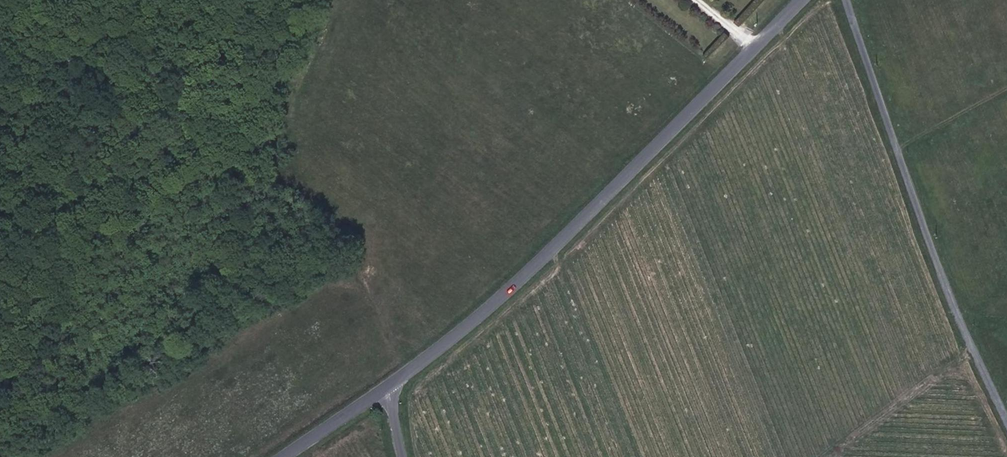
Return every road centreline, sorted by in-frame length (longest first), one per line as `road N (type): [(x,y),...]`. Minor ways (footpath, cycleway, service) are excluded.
road 1 (tertiary): [(803,0),(549,254),(385,387)]
road 2 (unclassified): [(1006,421),(936,260),(847,0)]
road 3 (tertiary): [(385,387),(285,456)]

